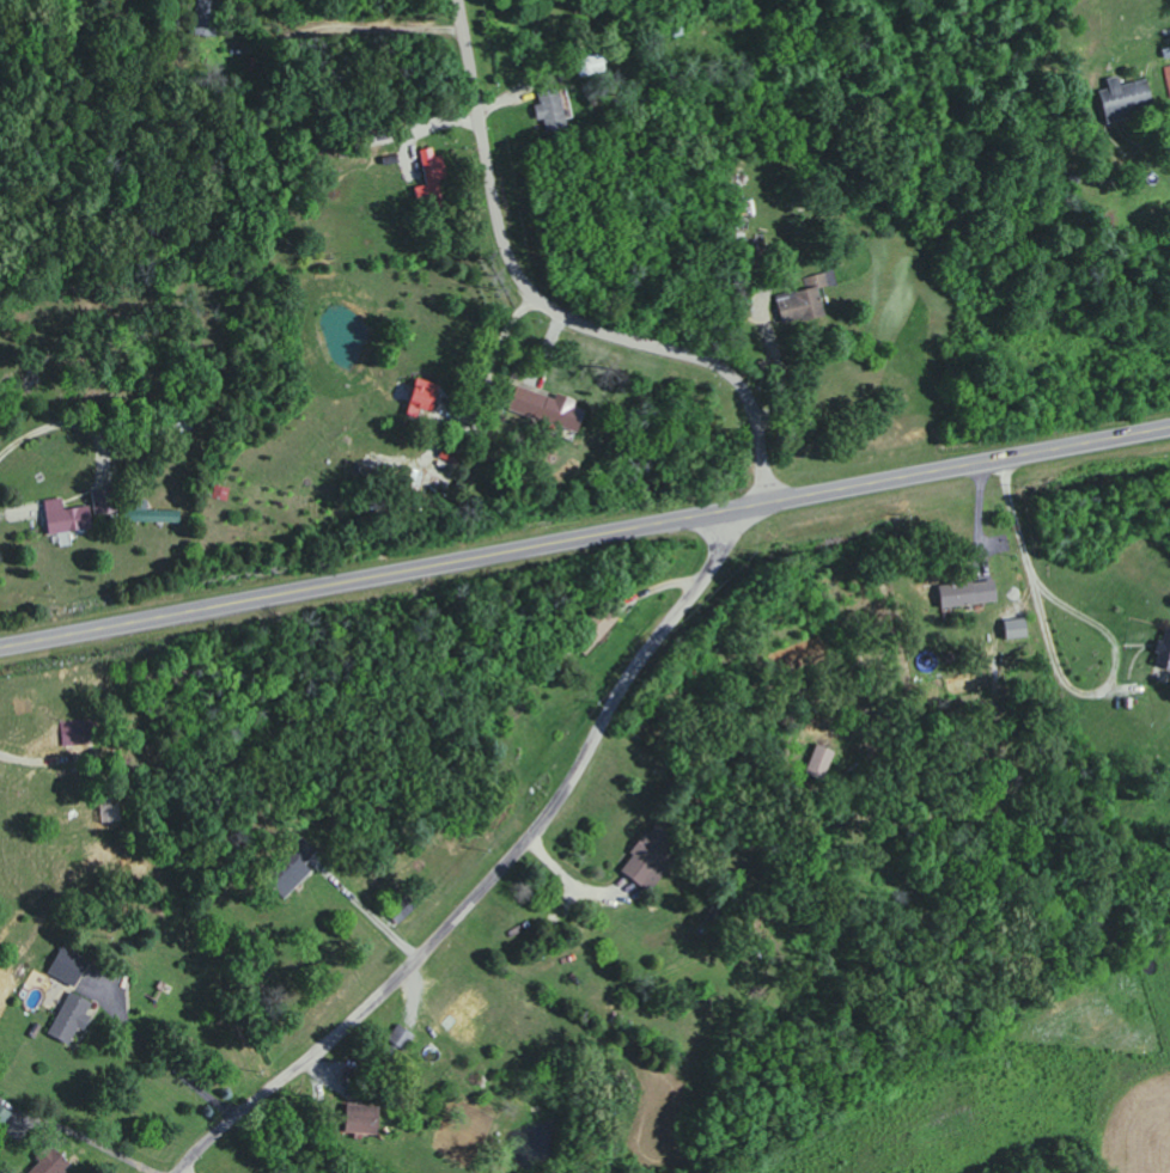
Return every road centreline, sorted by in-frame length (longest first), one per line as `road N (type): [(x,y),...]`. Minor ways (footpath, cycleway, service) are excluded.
road 1 (trunk): [(0,650),(1169,430)]
road 2 (residential): [(181,1172),(395,985),(543,824),(636,665),(715,569),(721,514)]
road 3 (residential): [(766,506),(756,410),(730,374),(575,323),(518,270),(502,227),(462,0)]

